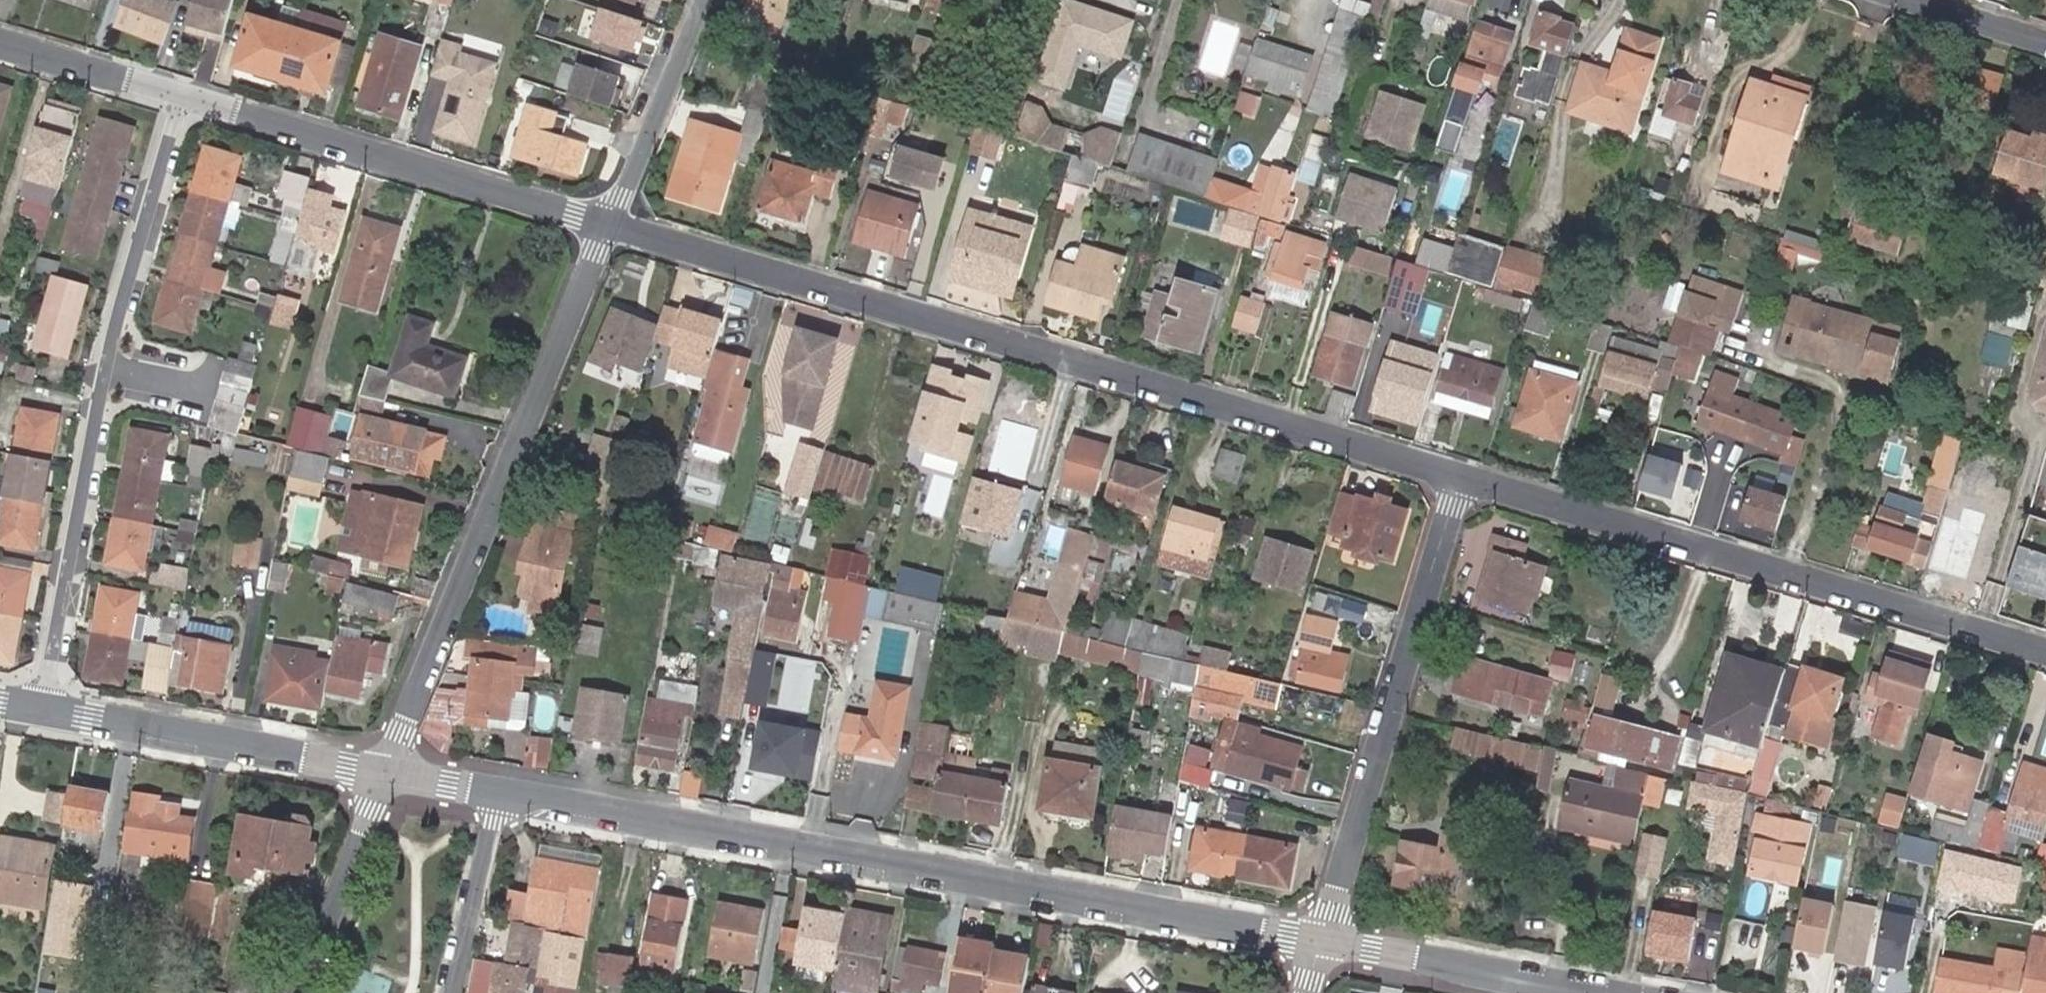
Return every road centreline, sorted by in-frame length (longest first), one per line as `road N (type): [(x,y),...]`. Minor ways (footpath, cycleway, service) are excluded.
road 1 (residential): [(1456,480),(606,229)]
road 2 (residential): [(502,792),(1322,943)]
road 3 (residential): [(43,709),(109,367),(181,103)]
road 4 (residential): [(2045,655),(1456,480)]
road 5 (residential): [(606,229),(385,772)]
road 6 (residential): [(1322,943),(1456,480)]
road 7 (residential): [(606,229),(181,103)]
road 8 (residential): [(43,709),(385,772)]
road 9 (residential): [(1322,943),(1592,992)]
road 10 (residential): [(699,0),(606,229)]
road 11 (residential): [(385,772),(297,992)]
road 12 (residential): [(453,992),(502,792)]
road 13 (residential): [(181,103),(0,47)]
road 14 (residential): [(1917,0),(2045,41)]

